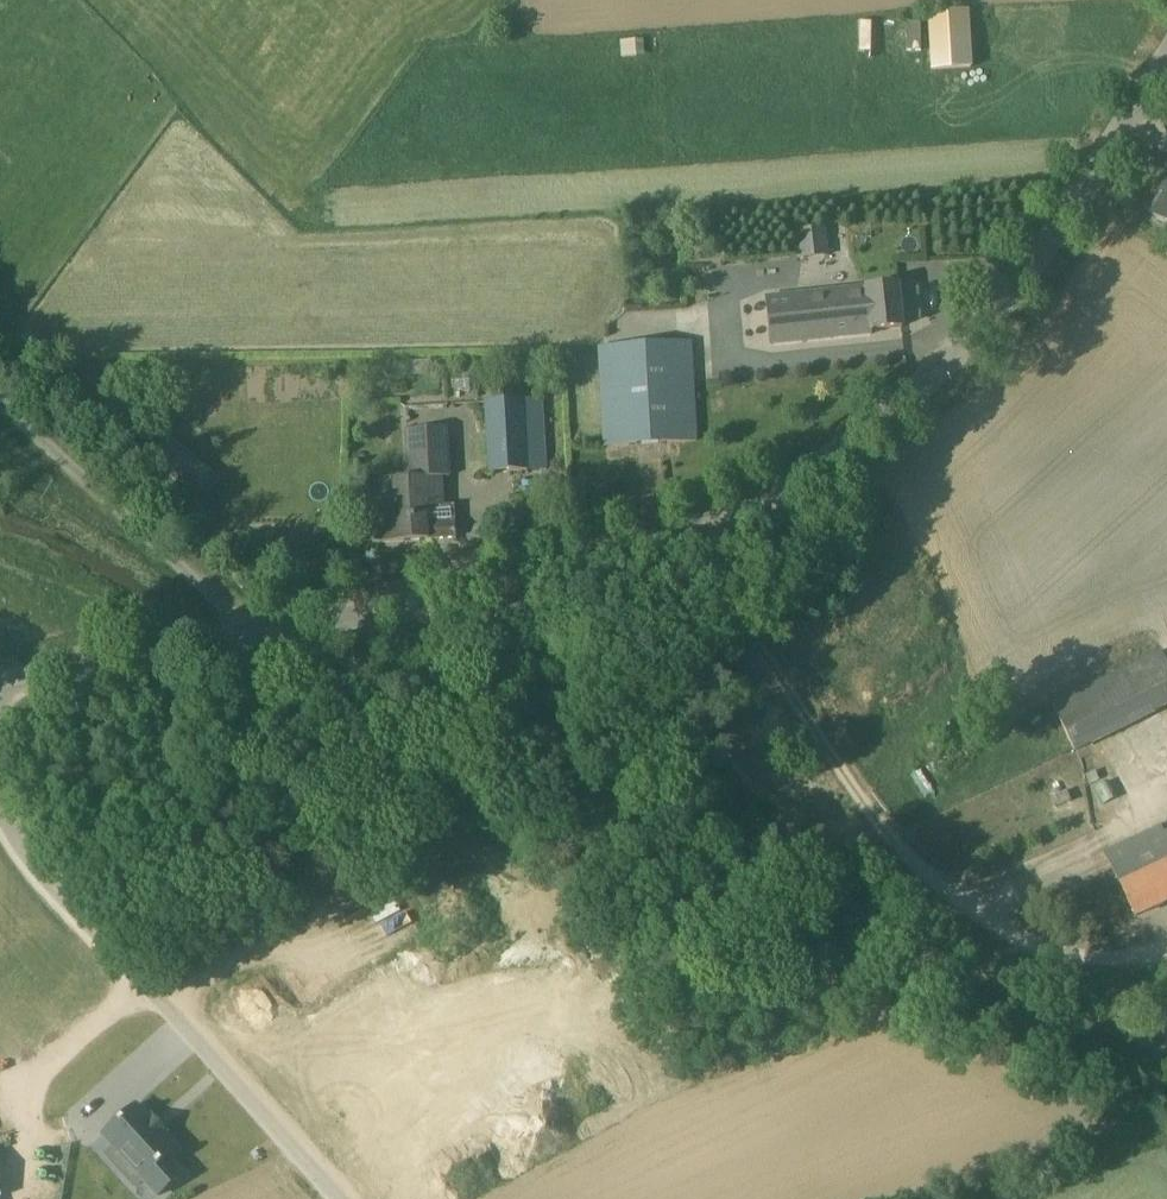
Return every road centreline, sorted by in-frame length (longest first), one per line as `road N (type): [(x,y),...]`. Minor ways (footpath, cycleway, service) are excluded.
road 1 (tertiary): [(642,526),(759,472),(898,387),(967,323),(1166,28)]
road 2 (unclassified): [(339,1198),(22,848),(0,808)]
road 3 (tertiary): [(256,633),(443,591),(642,526)]
road 4 (unclassified): [(877,825),(642,526)]
road 5 (unclassified): [(256,633),(0,398)]
road 6 (track): [(1166,958),(1062,956),(991,921),(877,825)]
road 7 (tertiary): [(0,682),(256,633)]

